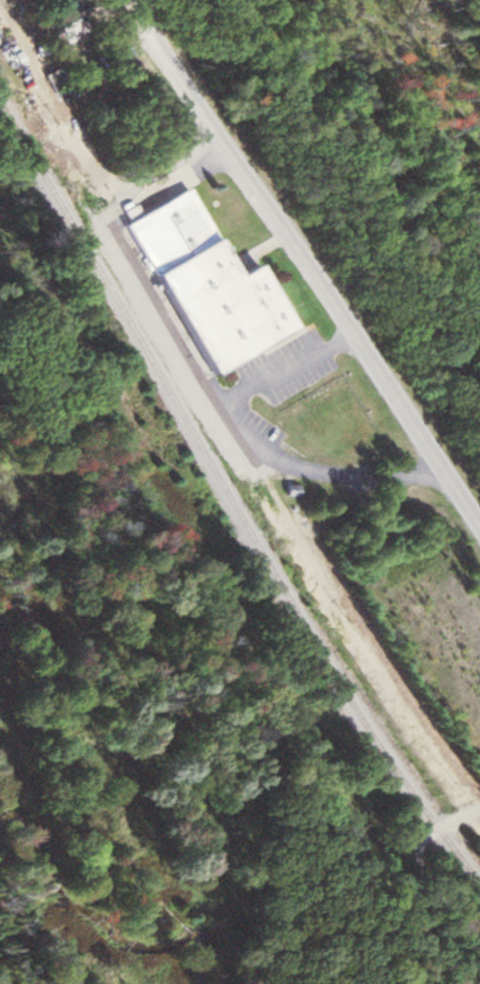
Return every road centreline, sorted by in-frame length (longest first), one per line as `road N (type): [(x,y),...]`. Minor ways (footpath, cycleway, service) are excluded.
road 1 (residential): [(479,513),(414,395),(251,155),(131,0)]
road 2 (residential): [(479,800),(431,825),(412,851),(479,952)]

